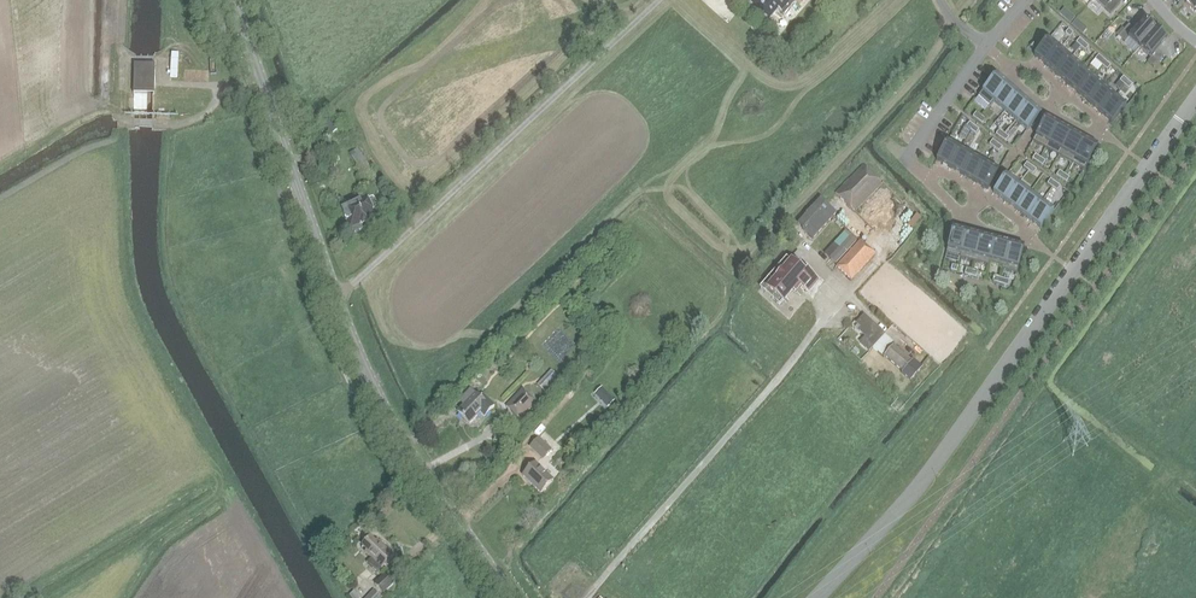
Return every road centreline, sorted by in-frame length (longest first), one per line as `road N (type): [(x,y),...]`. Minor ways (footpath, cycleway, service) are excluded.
road 1 (secondary): [(512,597),(394,437),(369,384),(233,0)]
road 2 (unclassified): [(816,597),(927,475),(1195,96)]
road 3 (residential): [(1009,62),(1007,70),(1050,109),(1100,136),(1107,127),(1029,62)]
road 4 (residential): [(911,153),(964,219),(1029,239),(1031,231),(986,197)]
road 5 (residential): [(987,44),(917,144)]

